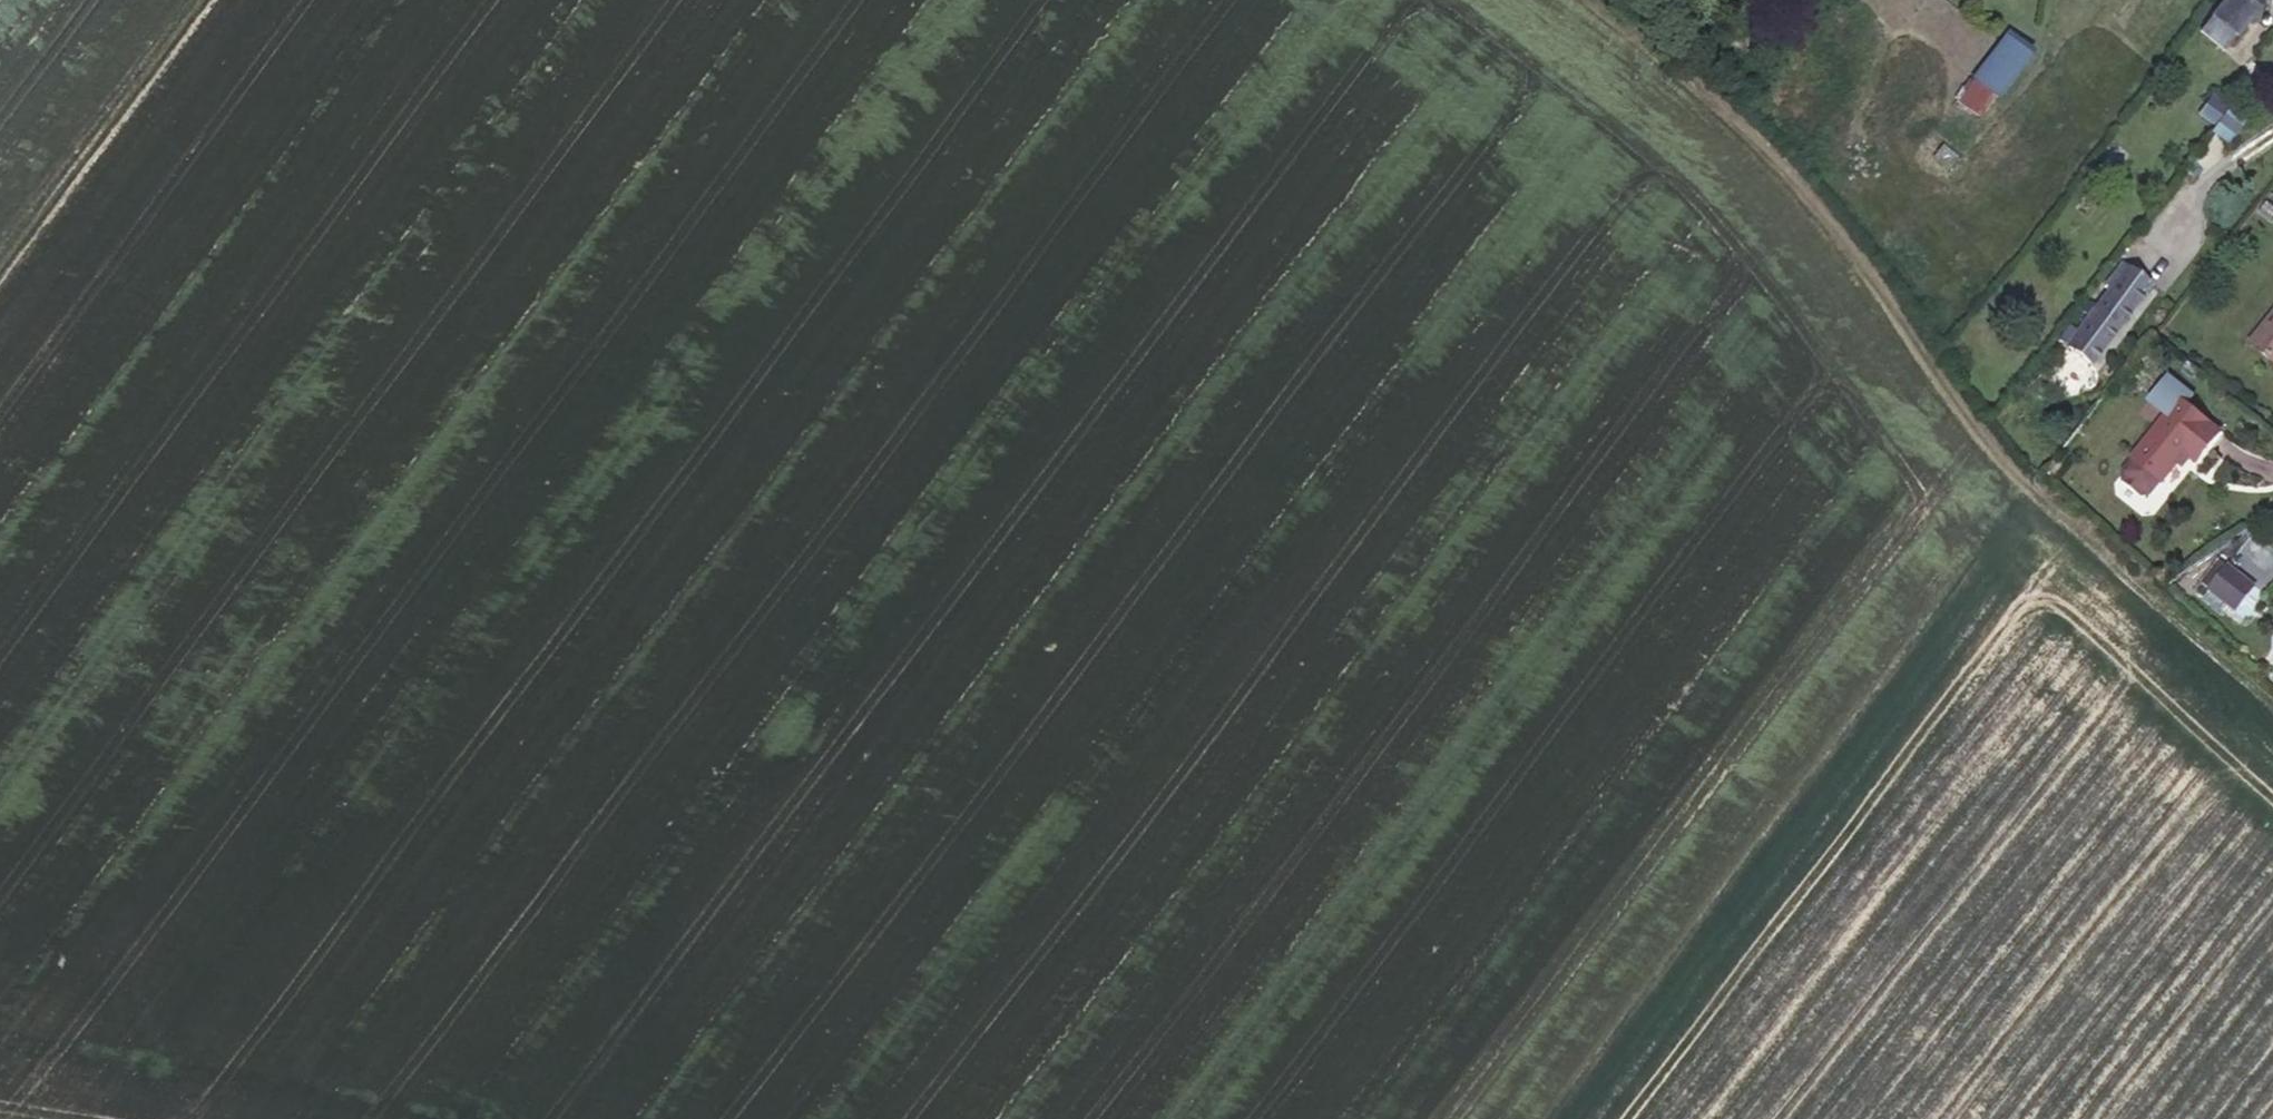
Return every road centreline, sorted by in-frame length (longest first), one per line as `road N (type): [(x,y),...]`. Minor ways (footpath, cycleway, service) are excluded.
road 1 (track): [(1596,0),(1775,140),(2019,465),(2272,701)]
road 2 (track): [(0,267),(204,0)]

